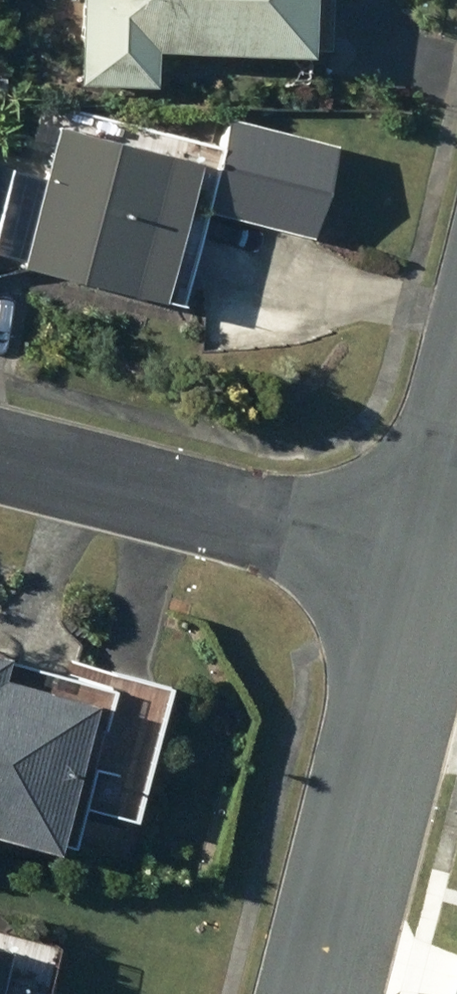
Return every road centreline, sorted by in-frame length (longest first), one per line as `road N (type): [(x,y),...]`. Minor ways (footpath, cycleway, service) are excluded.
road 1 (residential): [(430,565),(0,458)]
road 2 (residential): [(321,993),(430,565)]
road 3 (residential): [(430,565),(456,448)]

